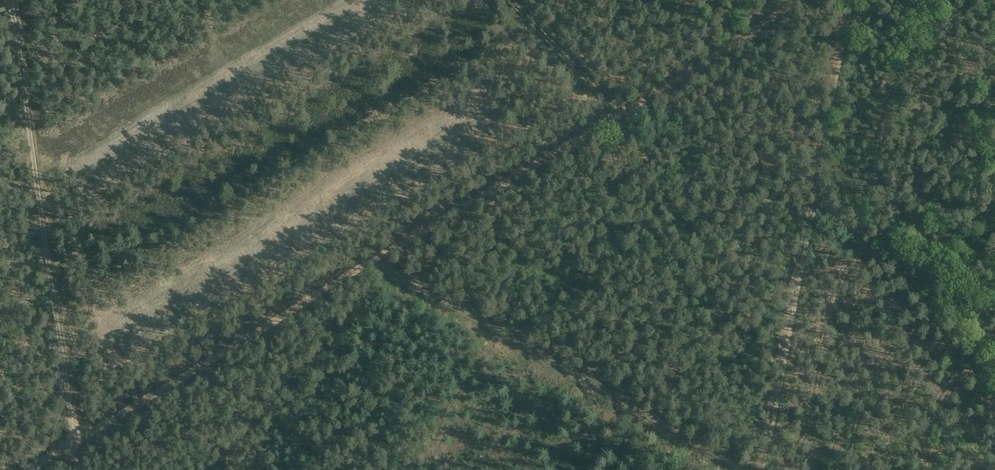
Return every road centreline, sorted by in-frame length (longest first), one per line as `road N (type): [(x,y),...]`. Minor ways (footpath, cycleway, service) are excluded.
road 1 (track): [(73,442),(800,0)]
road 2 (track): [(850,0),(758,469)]
road 3 (track): [(13,0),(73,442)]
road 4 (track): [(376,260),(734,469)]
road 5 (track): [(812,212),(943,318),(994,404)]
road 6 (track): [(511,0),(618,115)]

